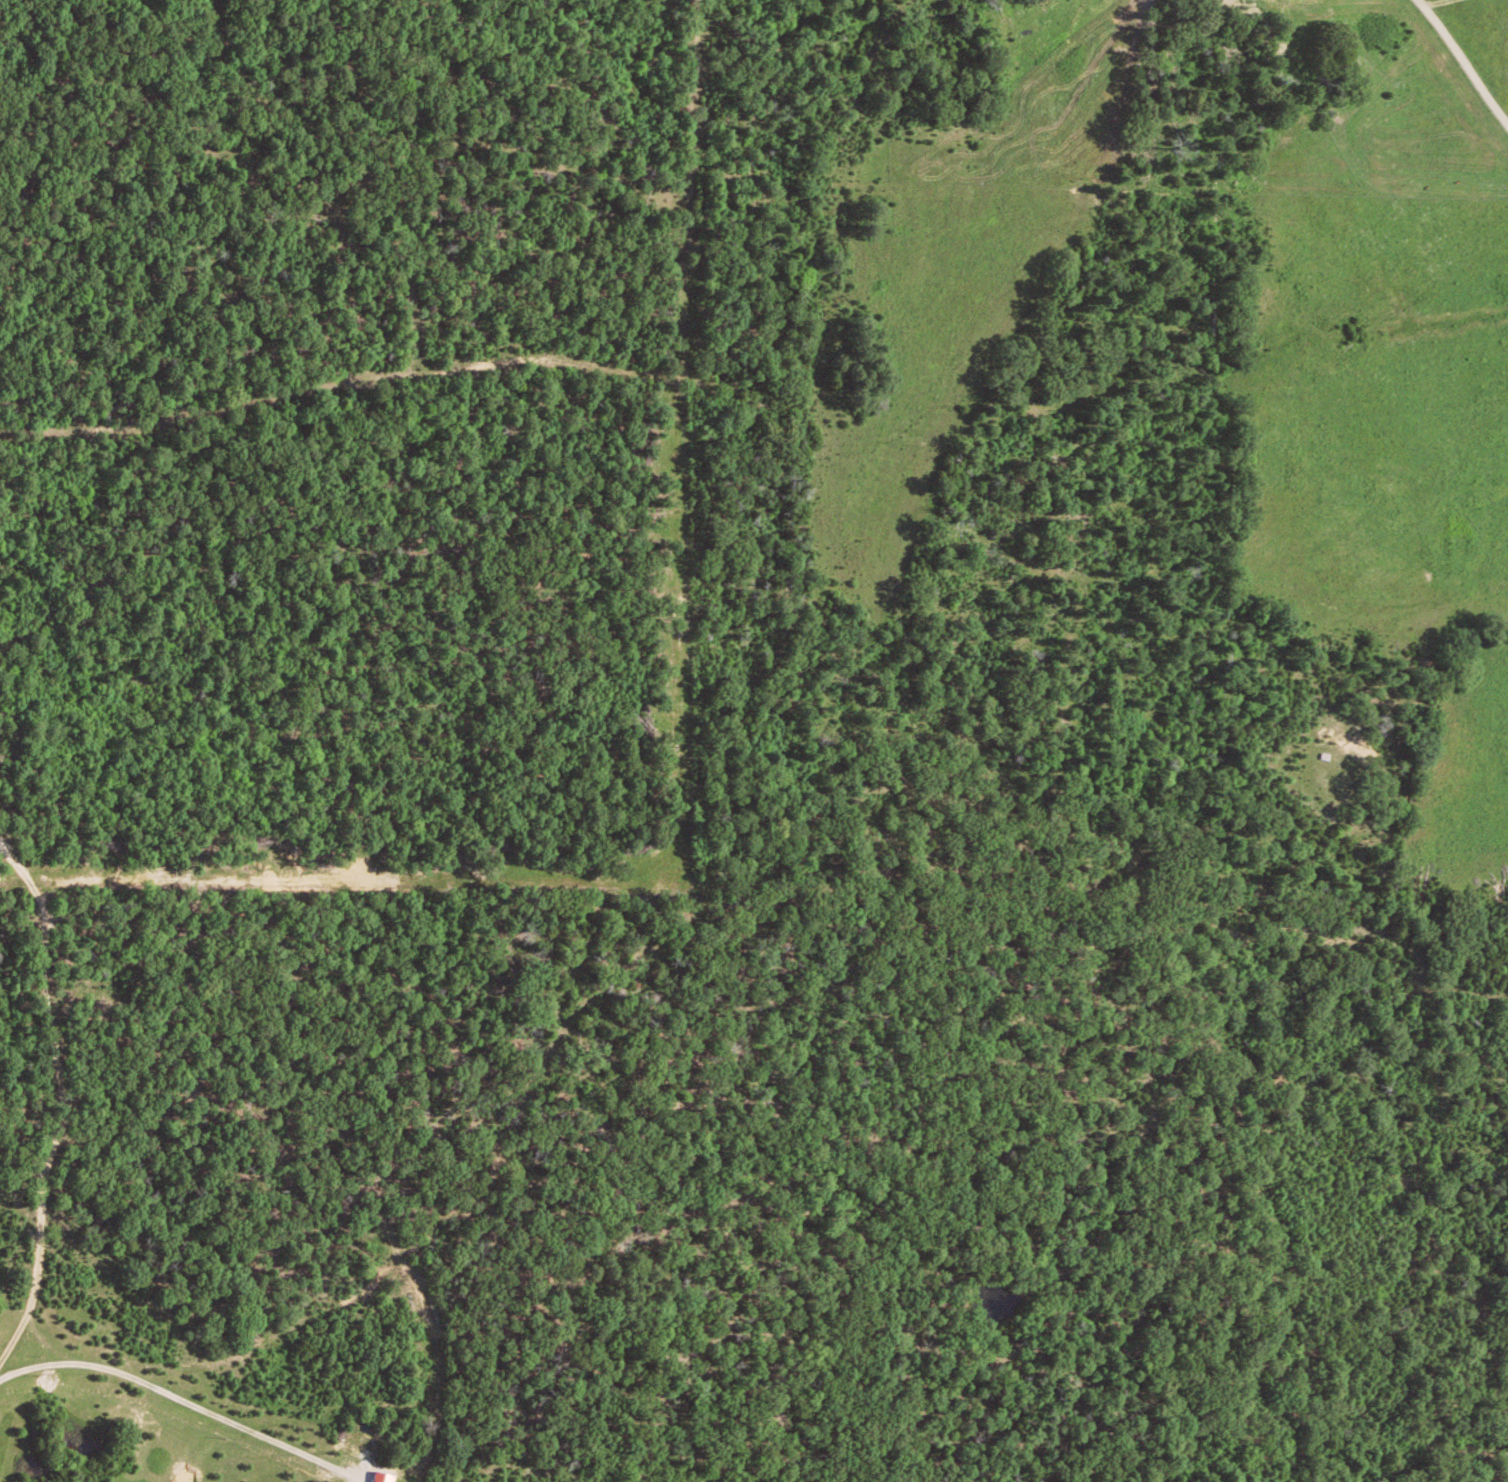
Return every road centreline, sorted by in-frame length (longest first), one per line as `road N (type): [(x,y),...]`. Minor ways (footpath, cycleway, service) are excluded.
road 1 (residential): [(389,1481),(422,1442),(429,1404),(424,1316),(392,1258),(427,1240),(534,1086),(566,1013),(676,922),(686,898),(680,526),(669,378),(693,0)]
road 2 (residential): [(0,429),(131,433),(187,412),(336,379),(513,359),(669,378)]
road 3 (residential): [(0,849),(30,880),(41,906),(34,994),(61,1100),(60,1128),(39,1174),(28,1291),(0,1355)]
road 4 (residential): [(0,1375),(87,1363),(363,1481)]

